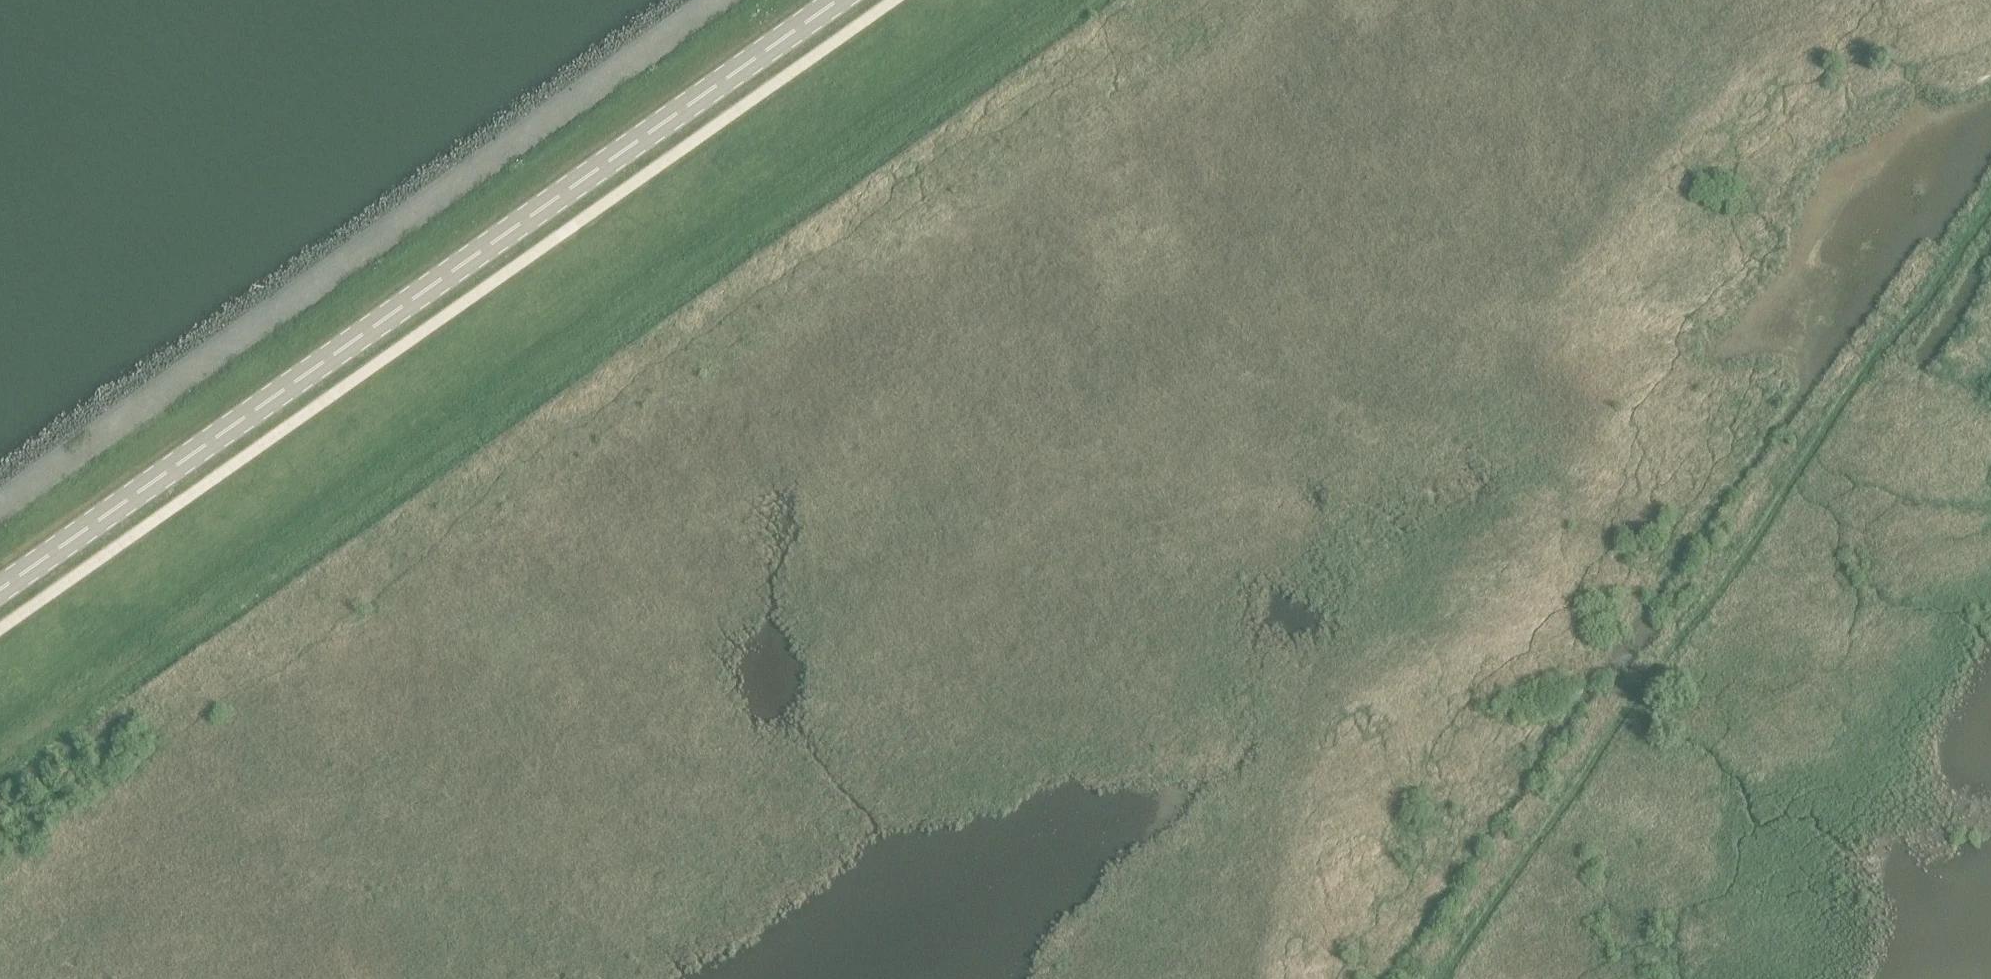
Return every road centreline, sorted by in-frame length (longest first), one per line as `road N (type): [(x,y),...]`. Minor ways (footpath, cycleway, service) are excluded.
road 1 (secondary): [(0,607),(856,0)]

